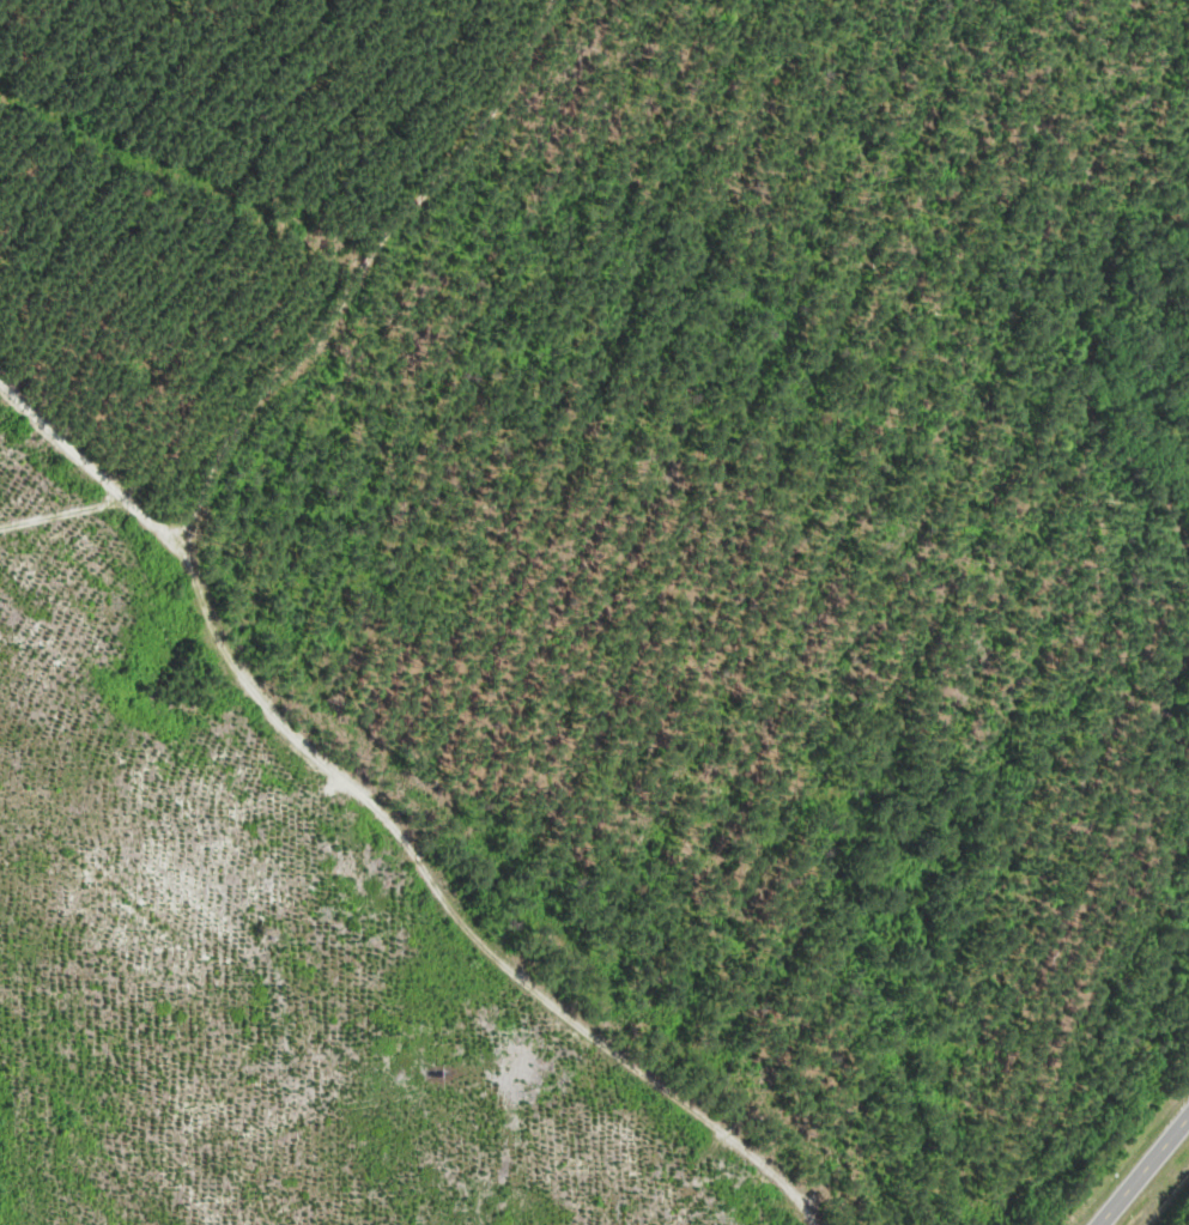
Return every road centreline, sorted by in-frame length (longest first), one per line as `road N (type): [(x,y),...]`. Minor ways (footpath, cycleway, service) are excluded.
road 1 (trunk): [(1101,1224),(1188,1116)]

